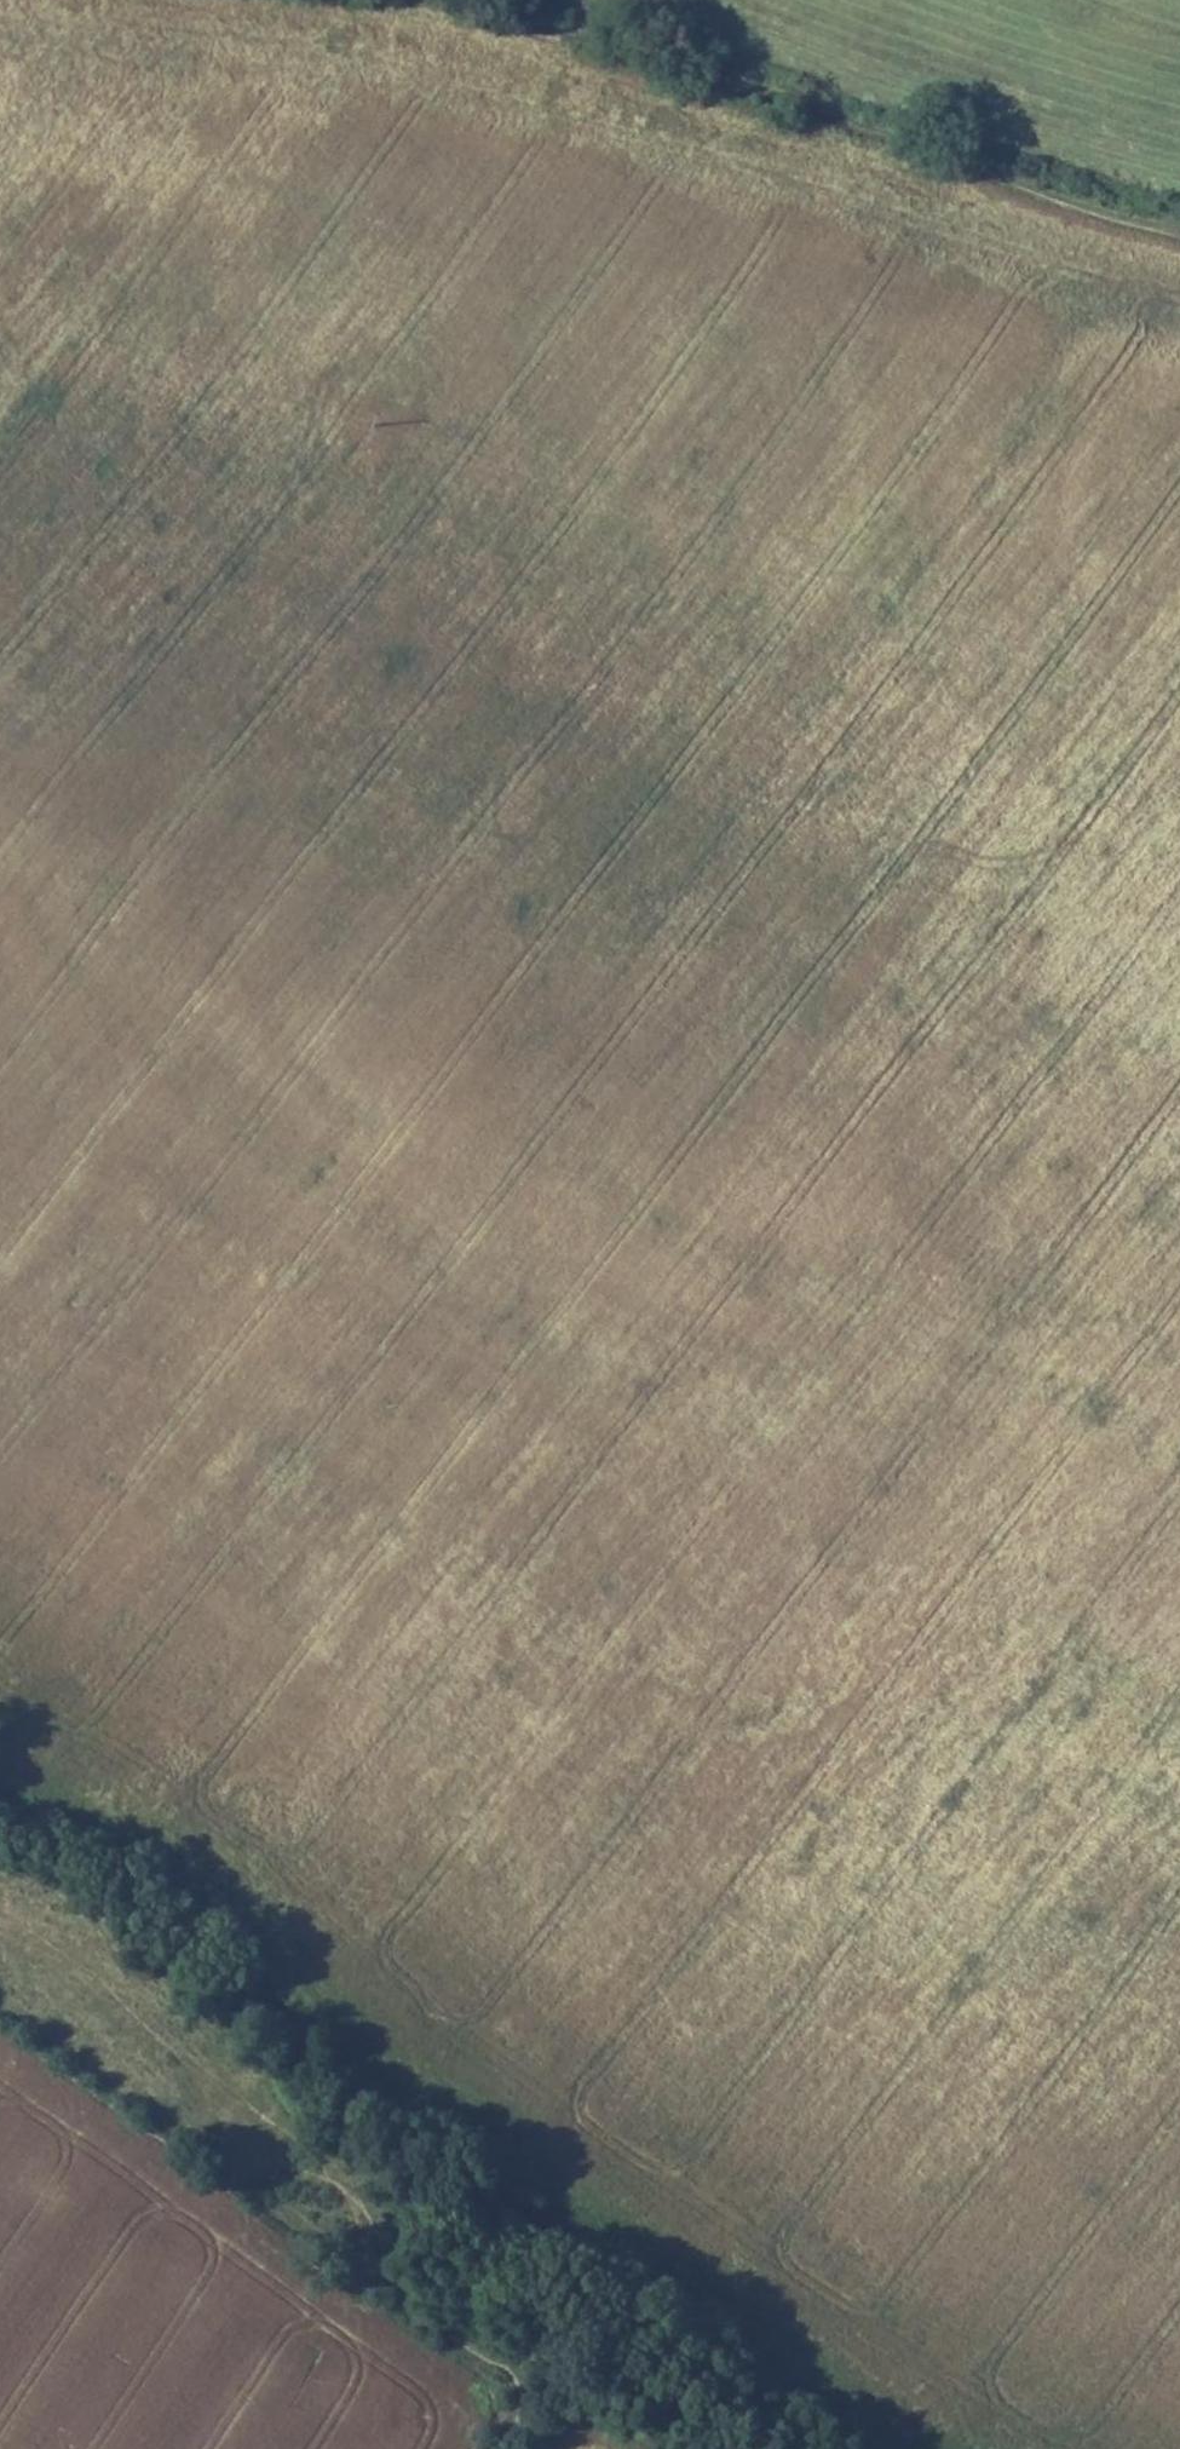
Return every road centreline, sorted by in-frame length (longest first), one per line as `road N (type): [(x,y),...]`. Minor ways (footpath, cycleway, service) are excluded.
road 1 (track): [(487,0),(1179,229)]

